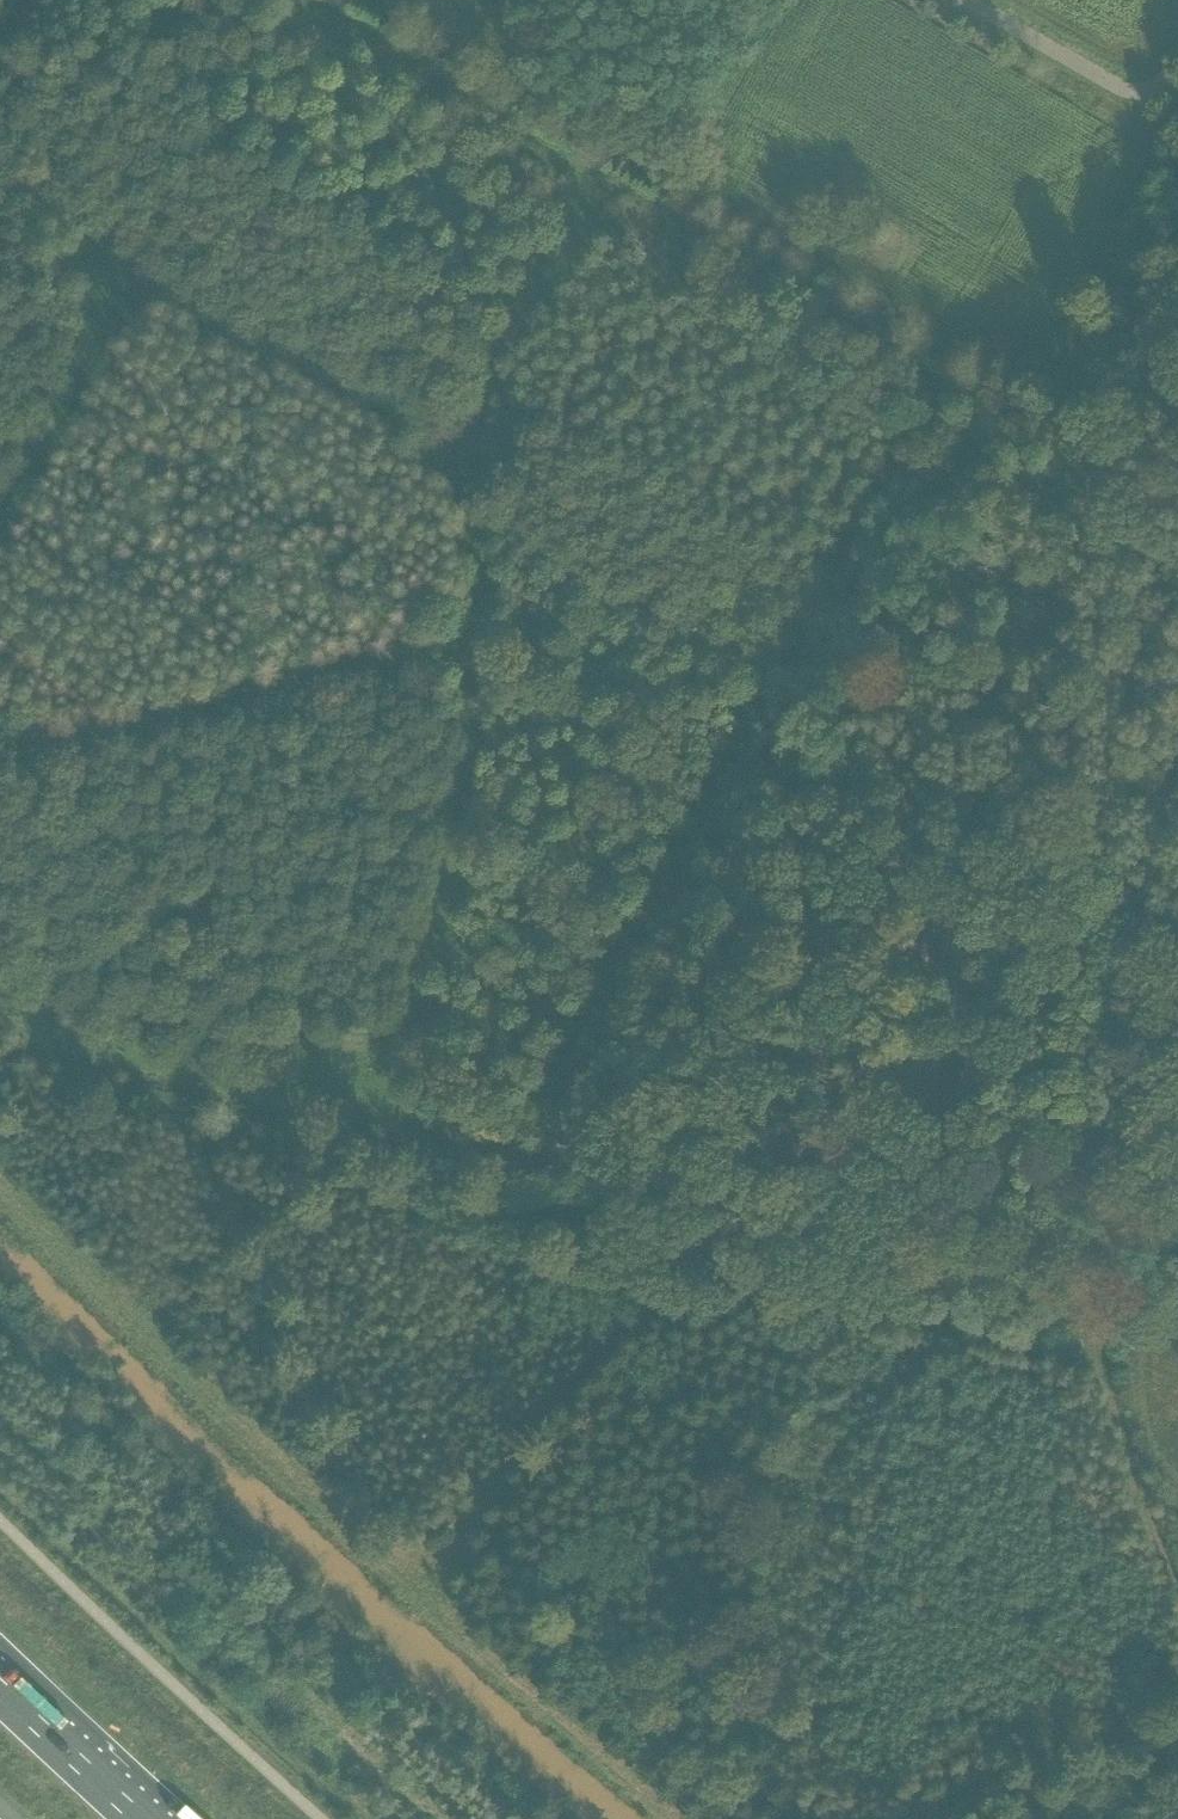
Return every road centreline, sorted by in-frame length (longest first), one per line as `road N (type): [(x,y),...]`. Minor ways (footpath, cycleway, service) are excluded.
road 1 (trunk): [(133,1818),(0,1691)]

